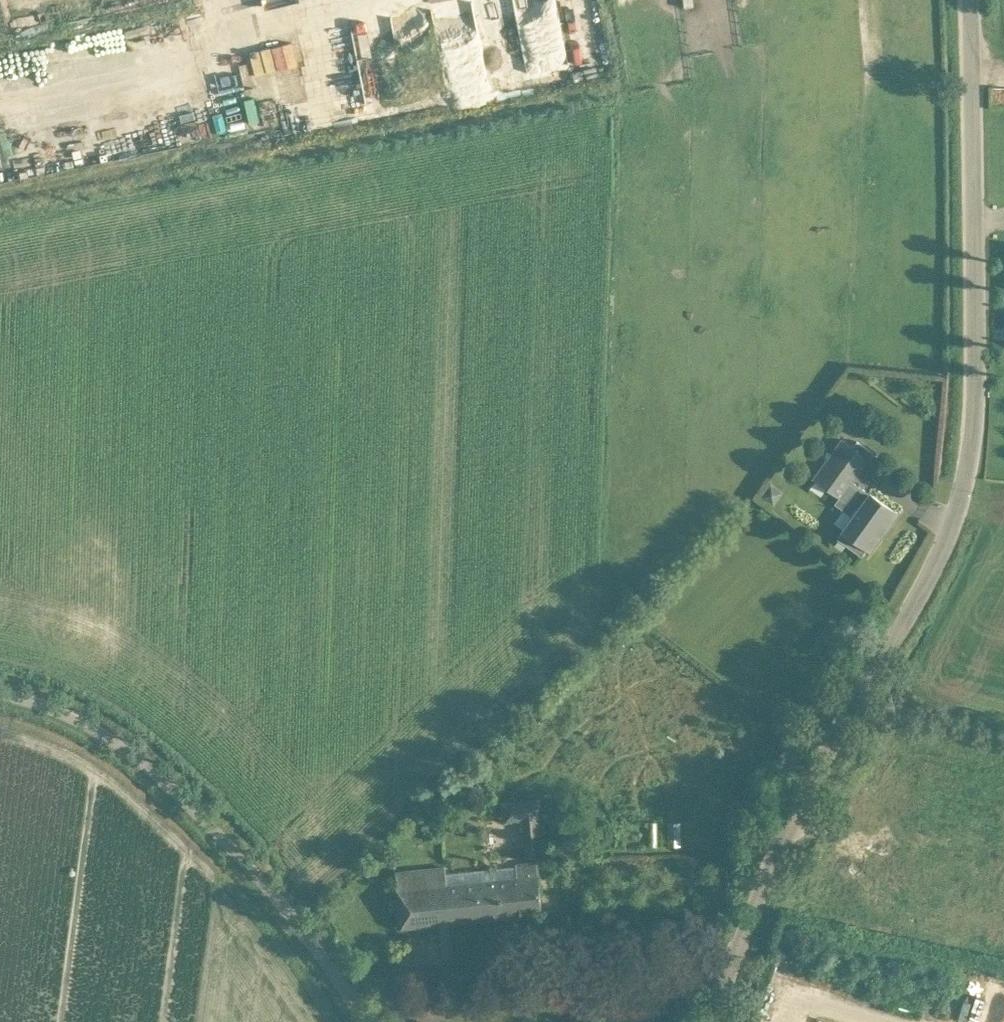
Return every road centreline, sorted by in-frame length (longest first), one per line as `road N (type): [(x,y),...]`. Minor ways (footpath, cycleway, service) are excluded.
road 1 (unclassified): [(735,956),(780,840),(954,529),(974,439),(974,0)]
road 2 (unclassified): [(353,1001),(256,874),(172,788),(108,737),(0,693)]
road 3 (unclassified): [(353,1001),(375,979),(735,956)]

